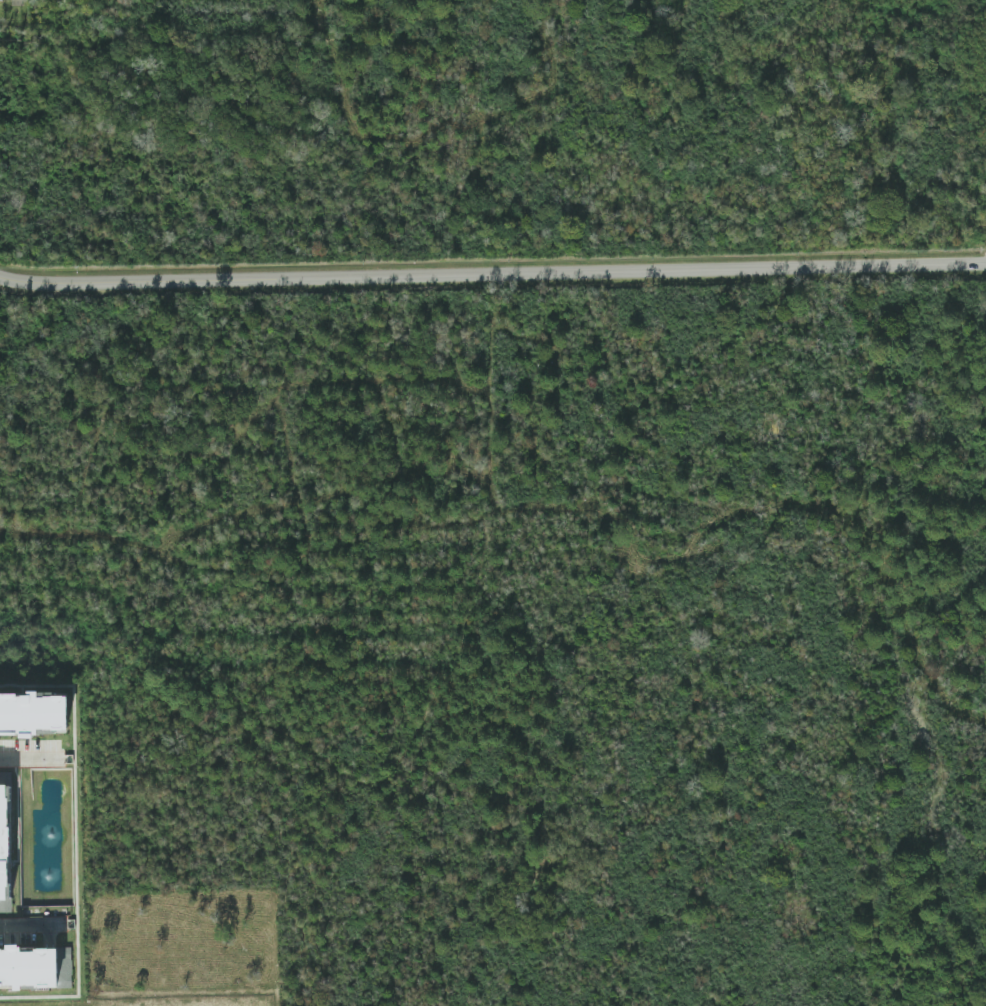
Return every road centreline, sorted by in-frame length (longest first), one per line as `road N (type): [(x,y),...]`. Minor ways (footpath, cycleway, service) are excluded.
road 1 (tertiary): [(0,269),(46,278),(985,262)]
road 2 (residential): [(0,22),(493,20)]

